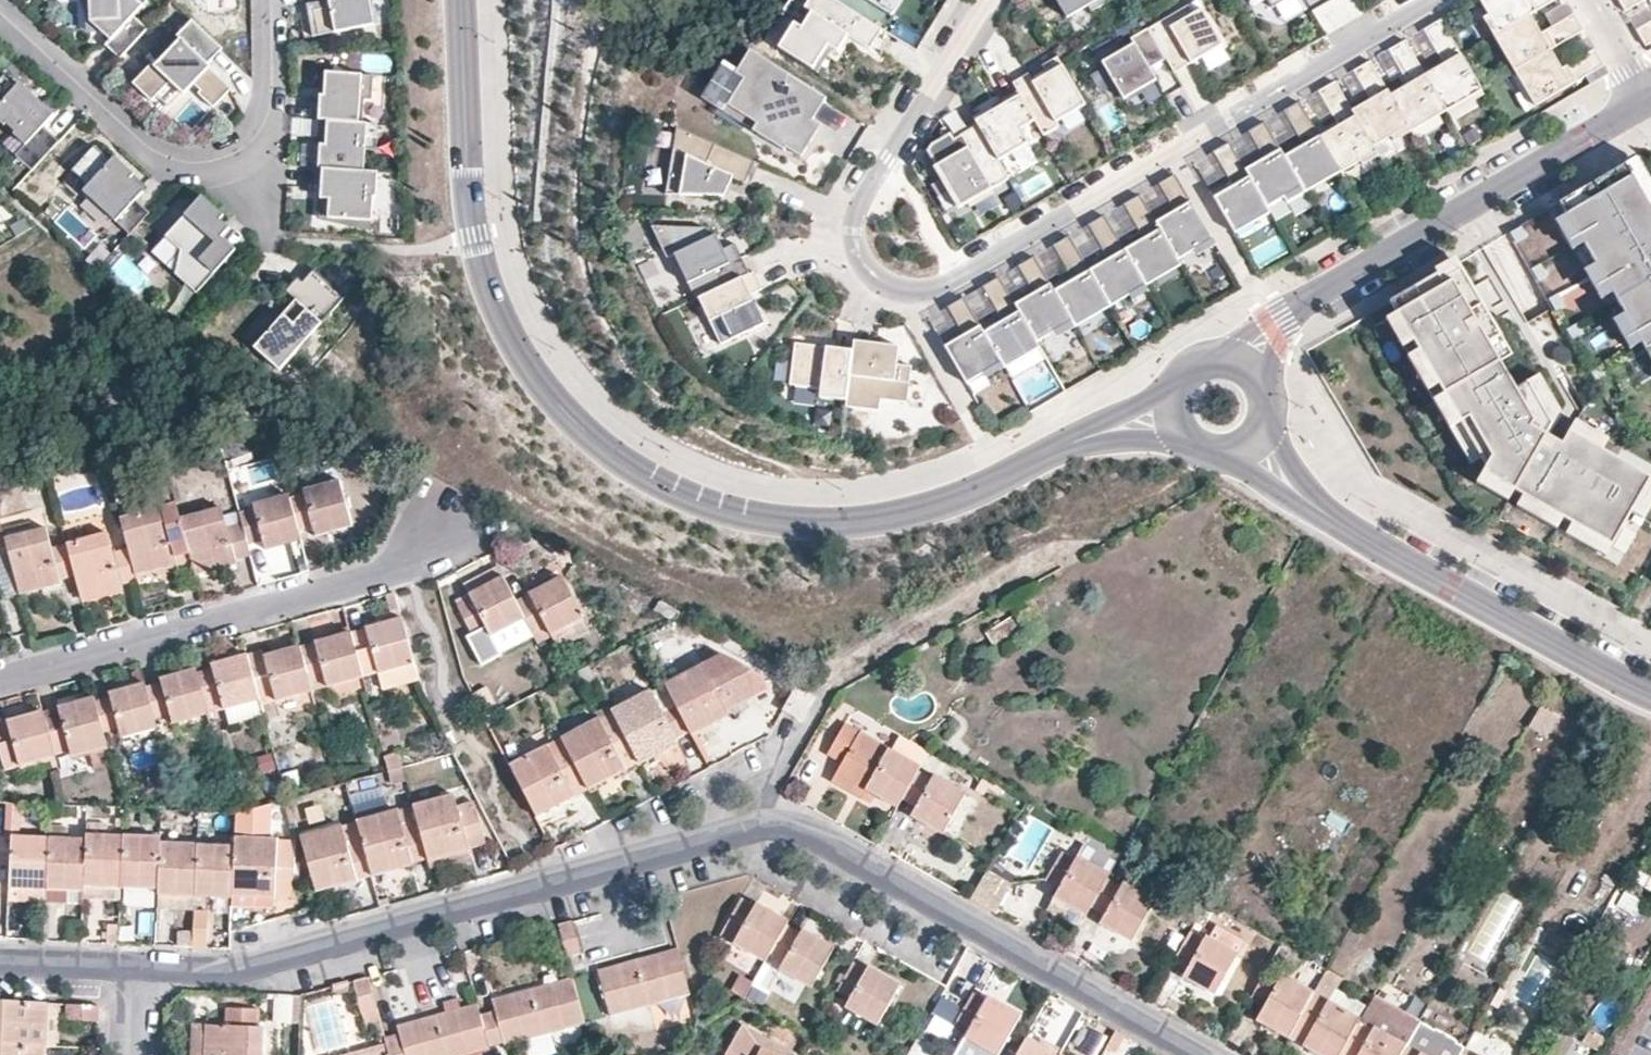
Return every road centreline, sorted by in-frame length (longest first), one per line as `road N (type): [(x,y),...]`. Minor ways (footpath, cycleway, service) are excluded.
road 1 (residential): [(153,962),(230,968),(765,829),(828,839),(1199,1054)]
road 2 (residential): [(1088,437),(973,489),(870,517),(770,518),(696,502),(636,470),(579,428),(537,377),(496,306),(476,234),(460,0)]
road 3 (residential): [(985,0),(858,202),(853,233),(860,261),(884,283),(912,290),(943,282),(1323,64)]
road 4 (residential): [(442,531),(390,576),(0,681)]
road 5 (residential): [(0,6),(161,152),(232,160),(264,124),(276,55),(271,0)]
road 6 (residential): [(1274,321),(1305,294),(1645,99)]
road 7 (residential): [(1650,693),(1450,586),(1292,488)]
road 8 (residential): [(0,955),(153,962)]
road 9 (residential): [(1323,64),(1432,0)]

